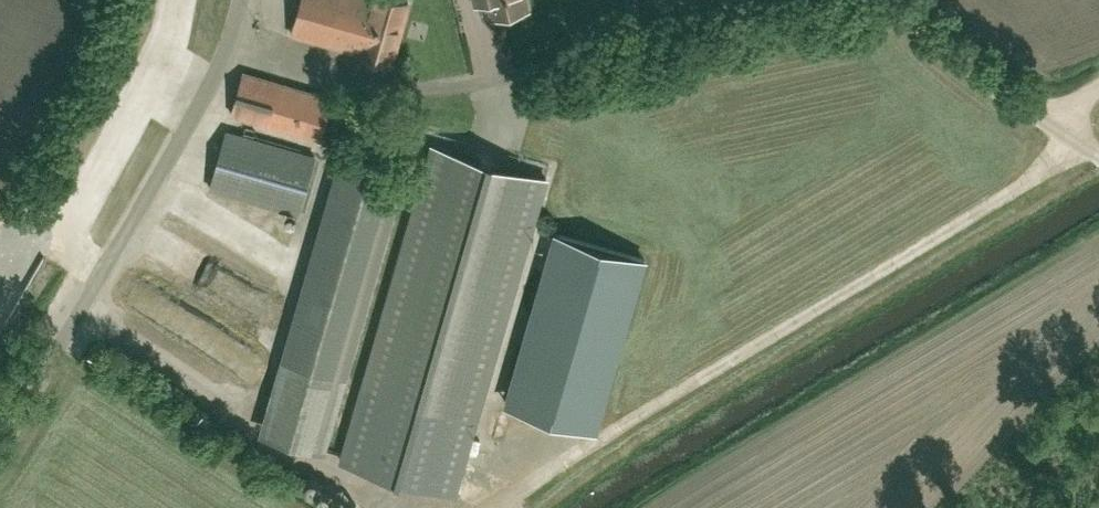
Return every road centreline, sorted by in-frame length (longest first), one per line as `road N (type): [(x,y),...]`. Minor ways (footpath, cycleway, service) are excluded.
road 1 (track): [(1077,141),(1029,181),(592,443)]
road 2 (unclassified): [(0,448),(215,82),(243,0)]
road 3 (unclassified): [(1049,122),(891,0)]

